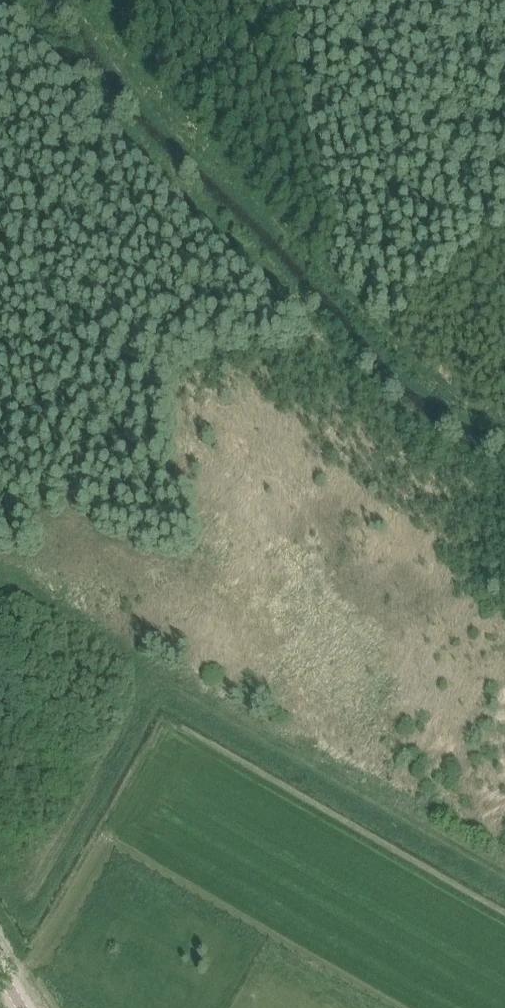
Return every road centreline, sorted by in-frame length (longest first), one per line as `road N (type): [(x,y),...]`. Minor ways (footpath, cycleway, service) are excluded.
road 1 (track): [(138,668),(504,877)]

